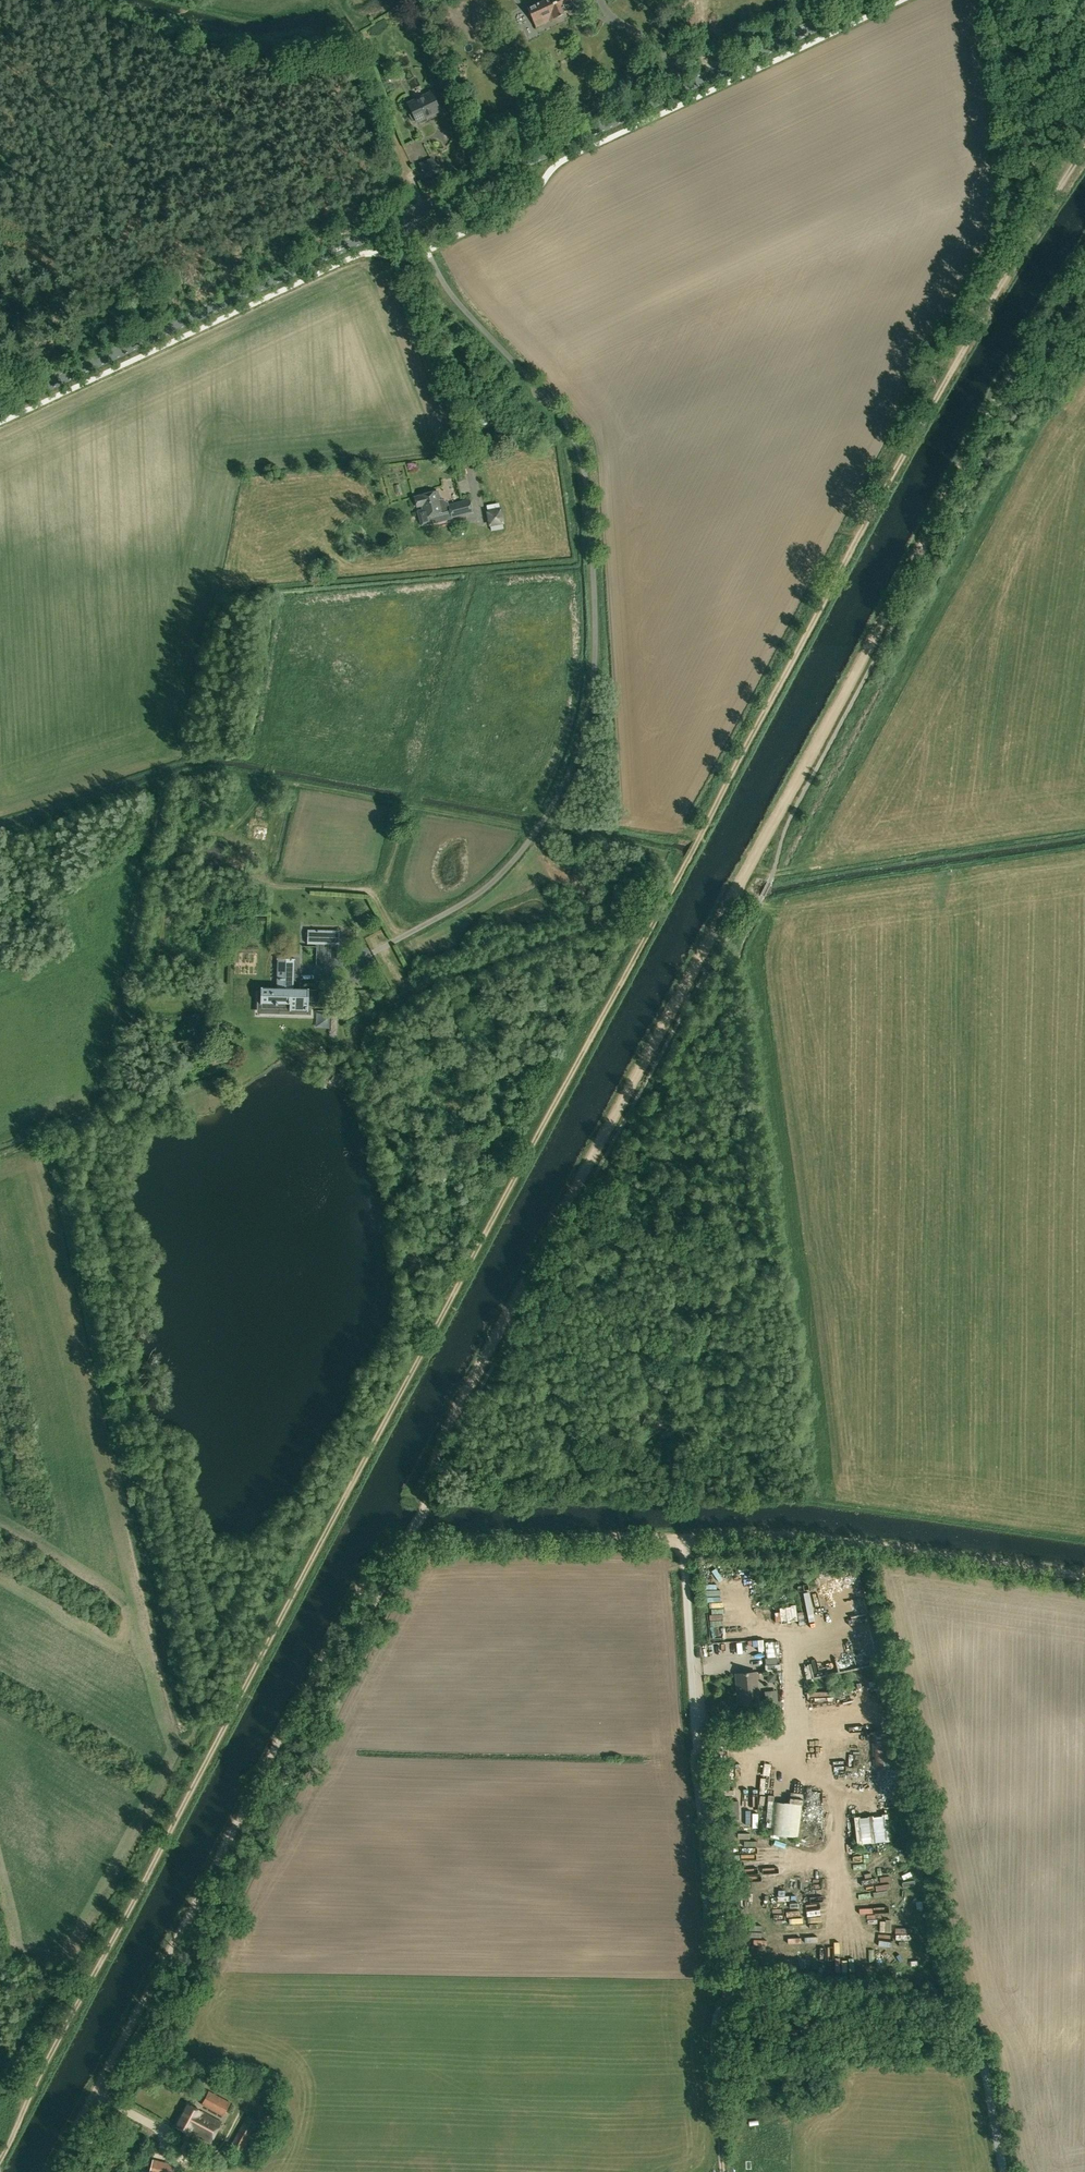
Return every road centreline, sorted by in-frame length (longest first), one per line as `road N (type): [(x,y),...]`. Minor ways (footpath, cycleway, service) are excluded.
road 1 (track): [(0,2162),(273,1632),(985,306),(1084,149)]
road 2 (track): [(428,1498),(442,1442),(561,1210),(1084,252)]
road 3 (secondary): [(0,408),(872,0)]
road 4 (unclassified): [(1006,2171),(982,2064),(963,2035),(930,2020),(761,2000),(727,1984),(715,1965),(684,1538)]
road 5 (track): [(405,1541),(371,1570),(53,2171)]
road 6 (track): [(1084,1578),(762,1536),(405,1541)]
road 7 (track): [(345,18),(423,208)]

